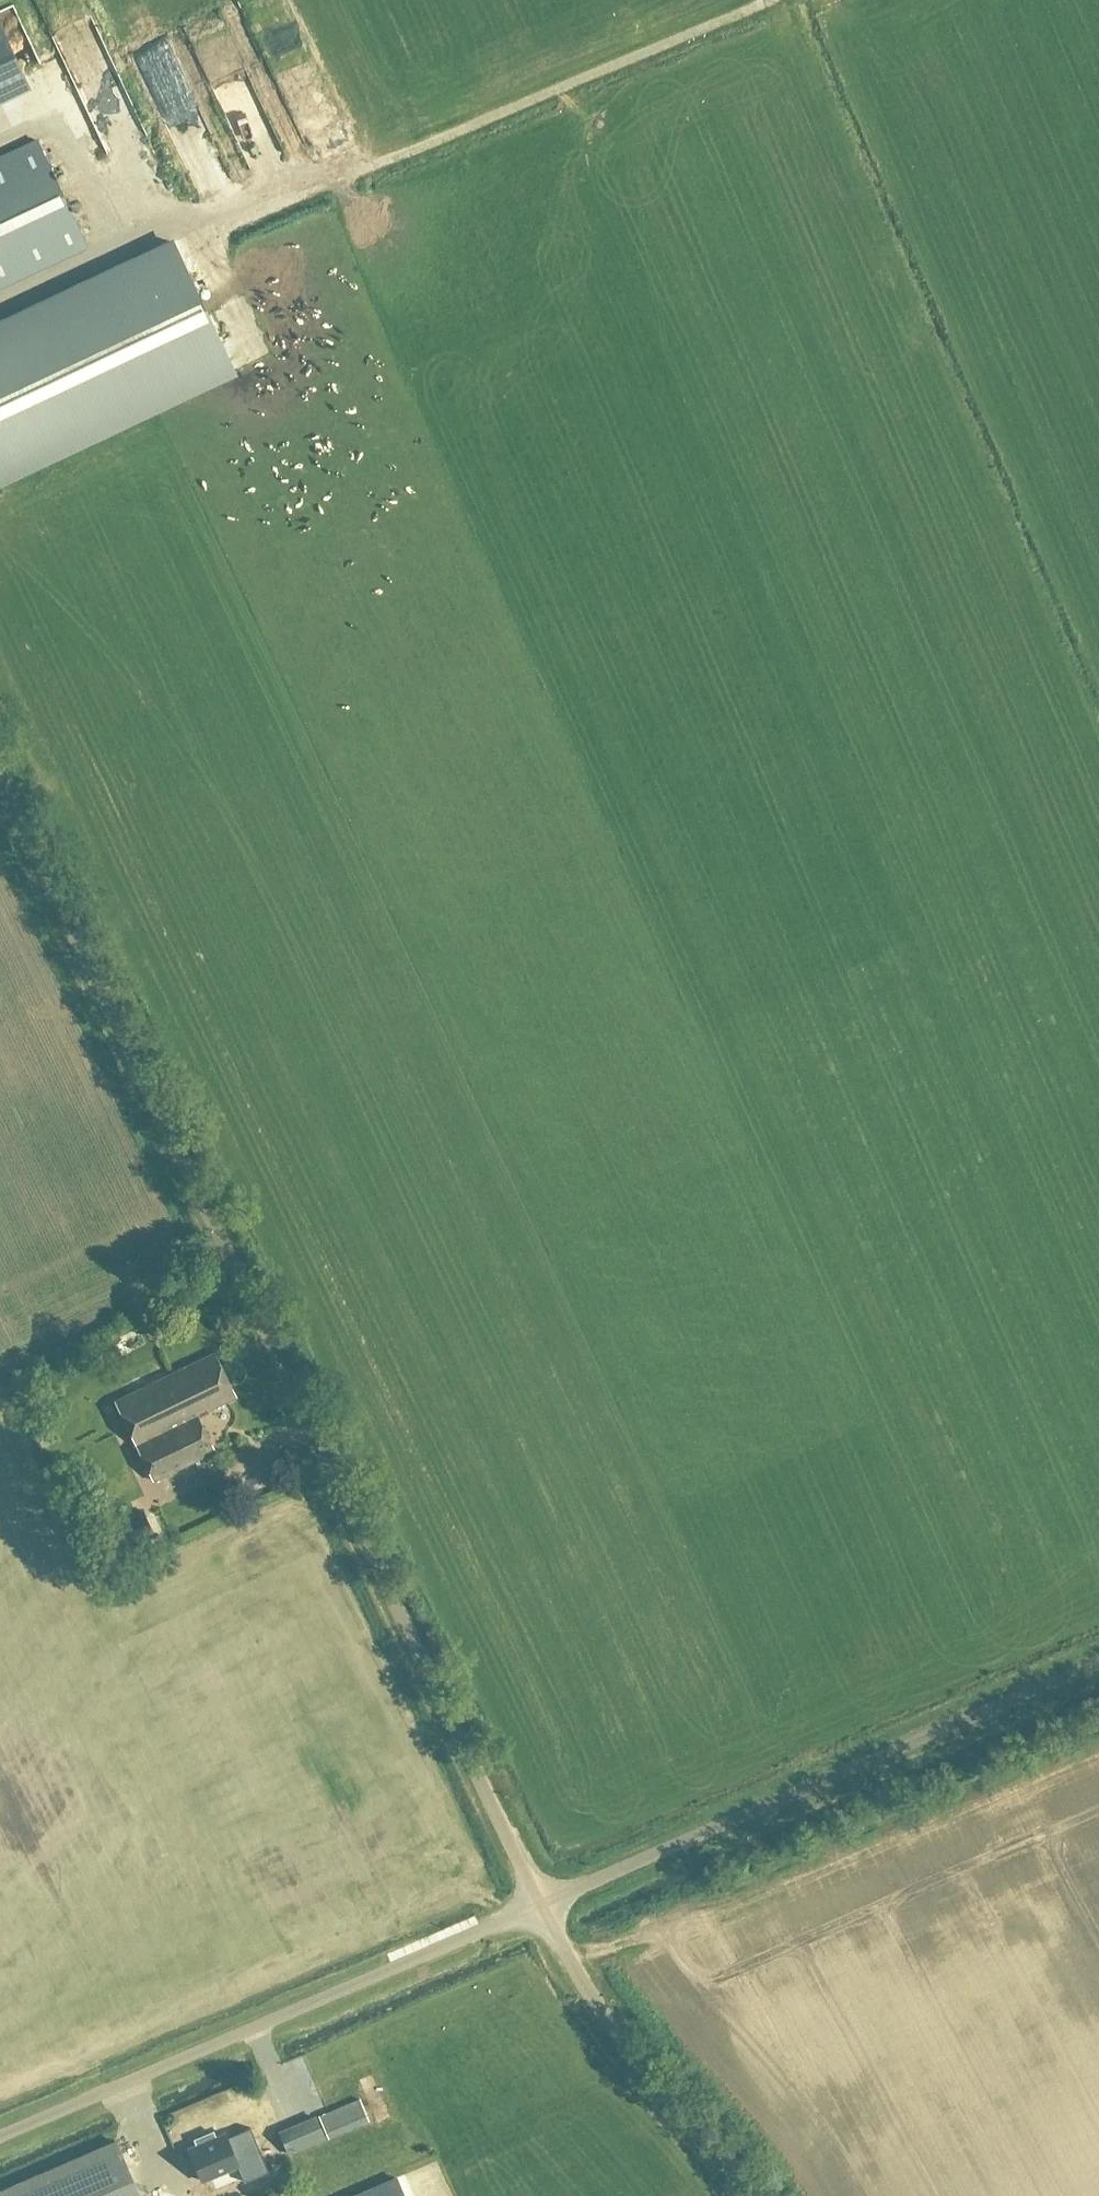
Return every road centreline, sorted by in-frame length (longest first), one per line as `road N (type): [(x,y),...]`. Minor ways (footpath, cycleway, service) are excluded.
road 1 (unclassified): [(541,1906),(0,787)]
road 2 (unclassified): [(541,1906),(1098,1674)]
road 3 (unclassified): [(0,2136),(541,1906)]
road 4 (unclassified): [(541,1906),(603,2013),(738,2195)]

